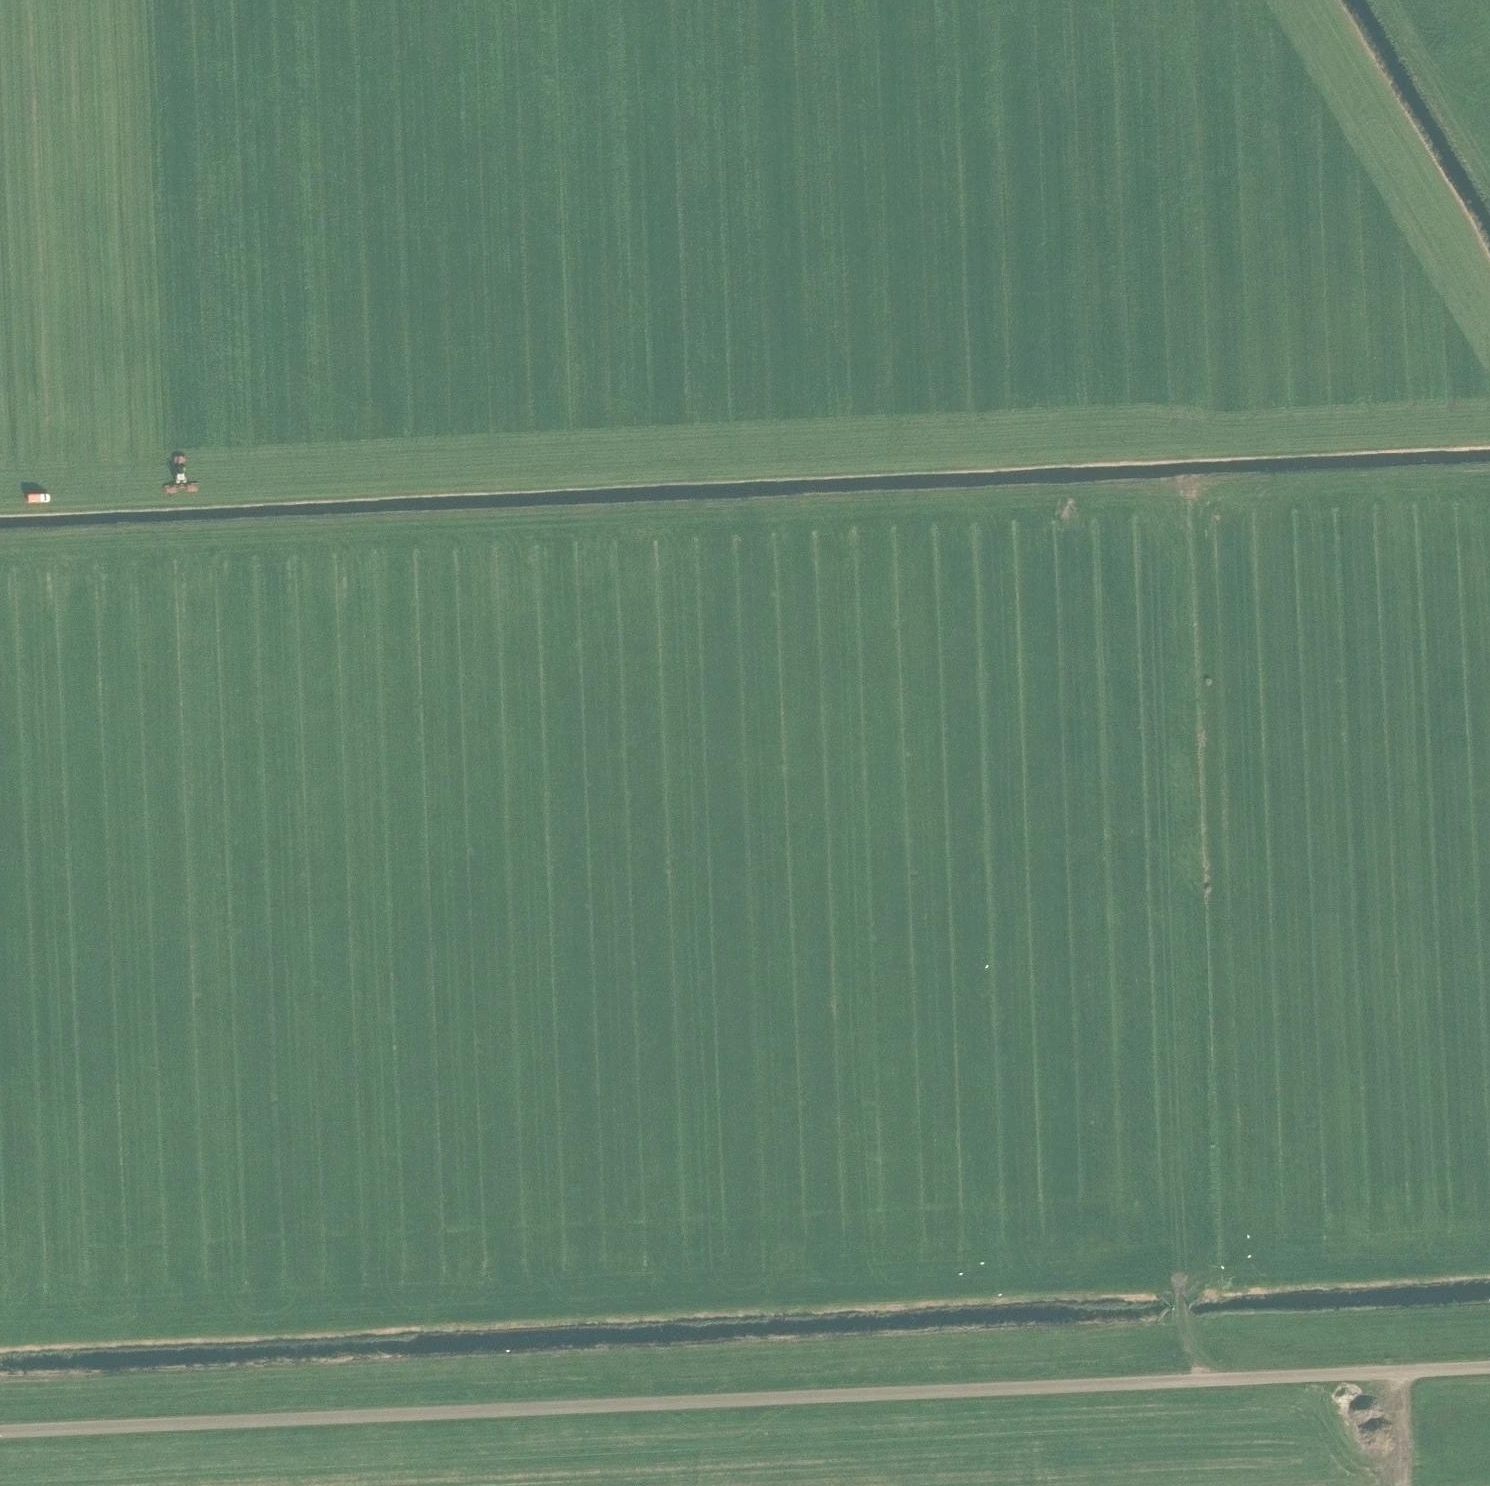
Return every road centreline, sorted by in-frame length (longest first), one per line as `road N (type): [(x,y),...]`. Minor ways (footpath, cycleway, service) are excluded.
road 1 (unclassified): [(1489,1368),(0,1431)]

